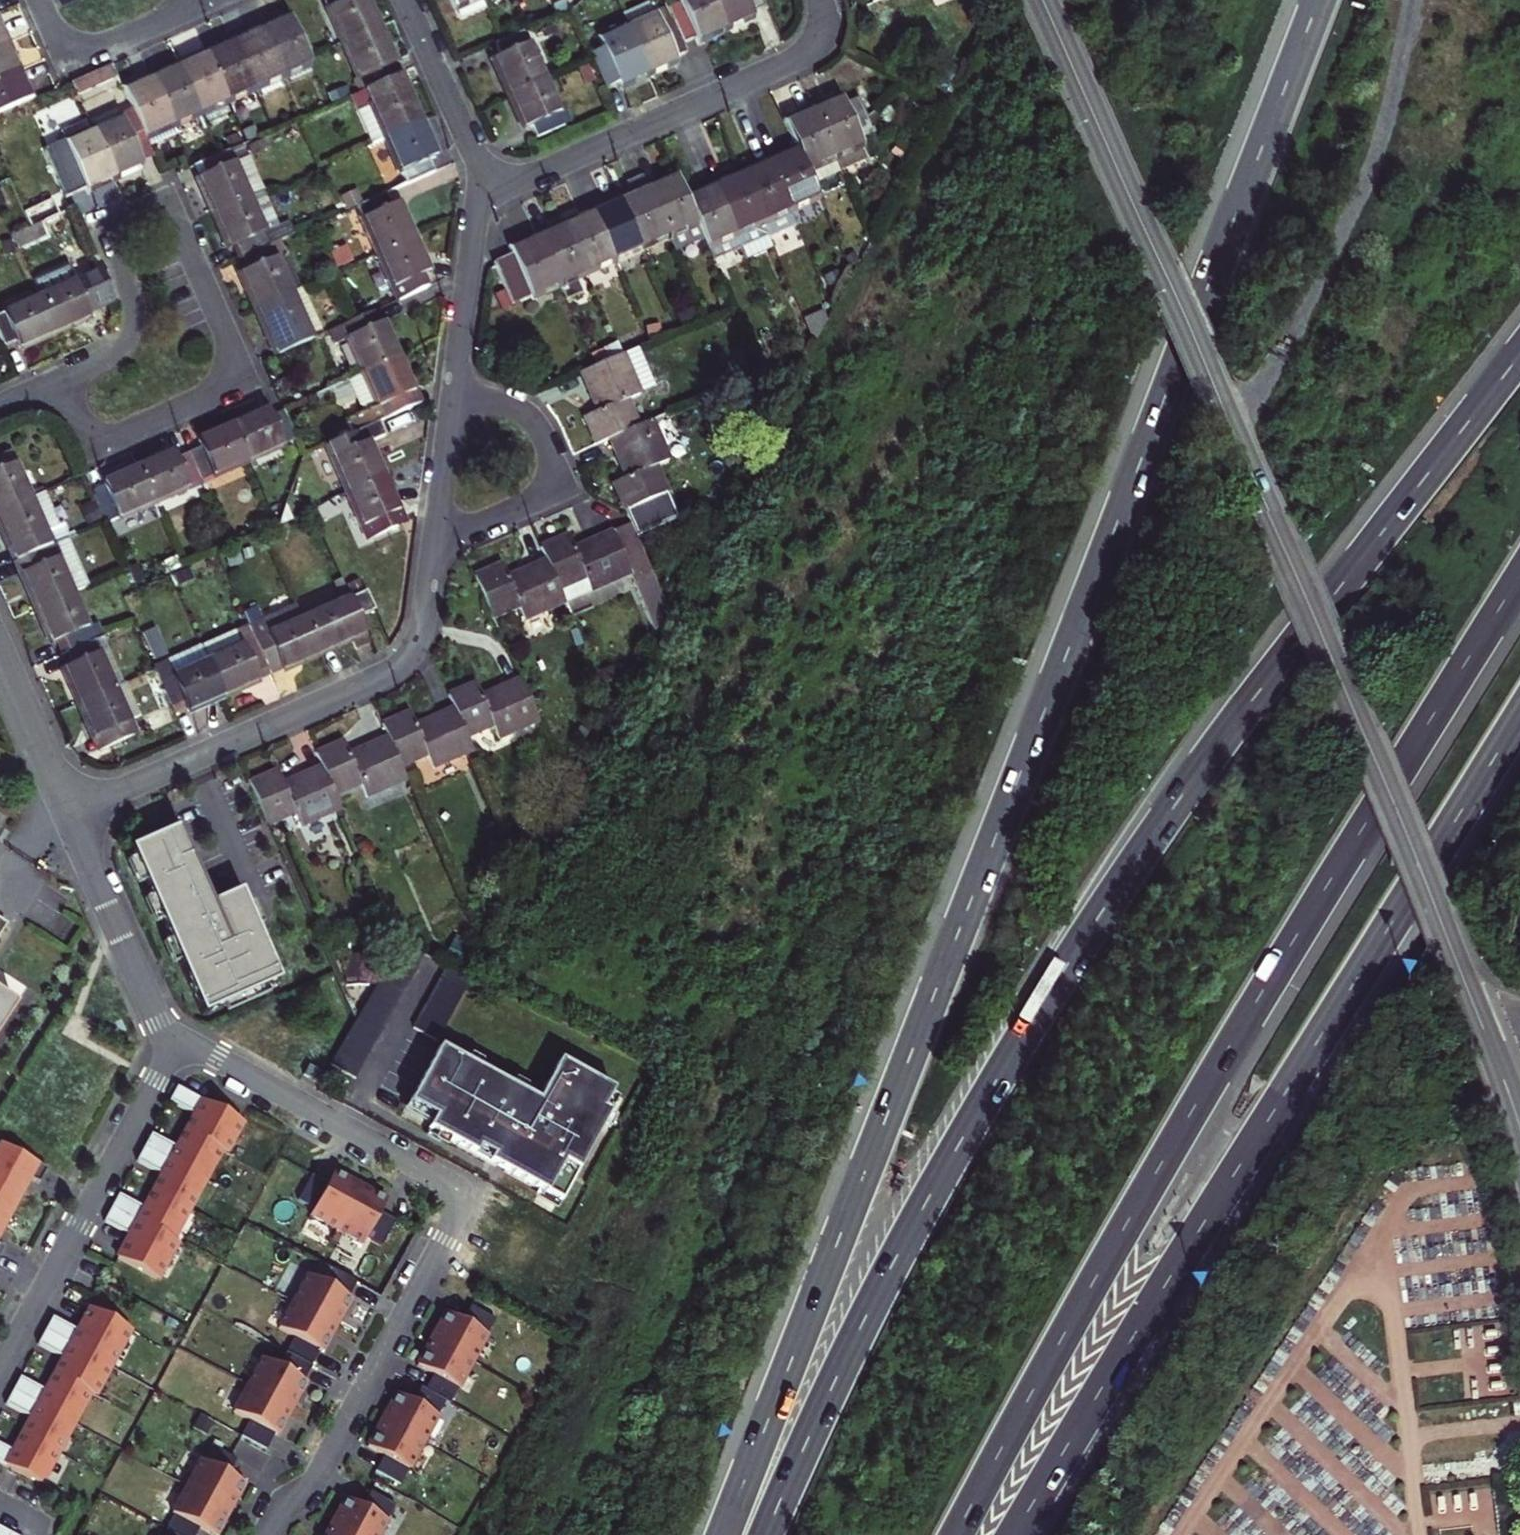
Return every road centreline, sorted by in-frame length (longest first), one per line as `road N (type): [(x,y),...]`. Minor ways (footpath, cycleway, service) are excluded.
road 1 (motorway): [(1320,0),(727,1534)]
road 2 (motorway): [(1519,336),(1250,698),(1053,990),(829,1390),(766,1534)]
road 3 (tertiary): [(1483,1031),(1039,0)]
road 4 (motorway): [(957,1534),(1095,1280),(1519,584)]
road 5 (motorway): [(1016,1534),(1519,720)]
road 6 (residential): [(177,1041),(451,1186),(459,1211),(315,1479),(287,1501),(264,1534)]
road 7 (residential): [(66,379),(111,359),(136,314),(103,225),(168,196),(246,379),(95,445)]
road 8 (residential): [(70,813),(404,664),(422,635),(436,541)]
road 9 (residential): [(481,182),(525,179),(797,59),(820,30),(818,0)]
road 10 (residential): [(177,1041),(0,1370)]
road 11 (residential): [(436,541),(563,489),(527,415),(455,399)]
road 12 (residential): [(70,813),(160,1019),(177,1041)]
road 13 (residential): [(455,399),(481,182)]
road 14 (residential): [(481,182),(410,0)]
road 15 (residential): [(0,653),(70,813)]
road 16 (residential): [(436,541),(455,399)]
road 17 (residential): [(70,62),(198,6)]

